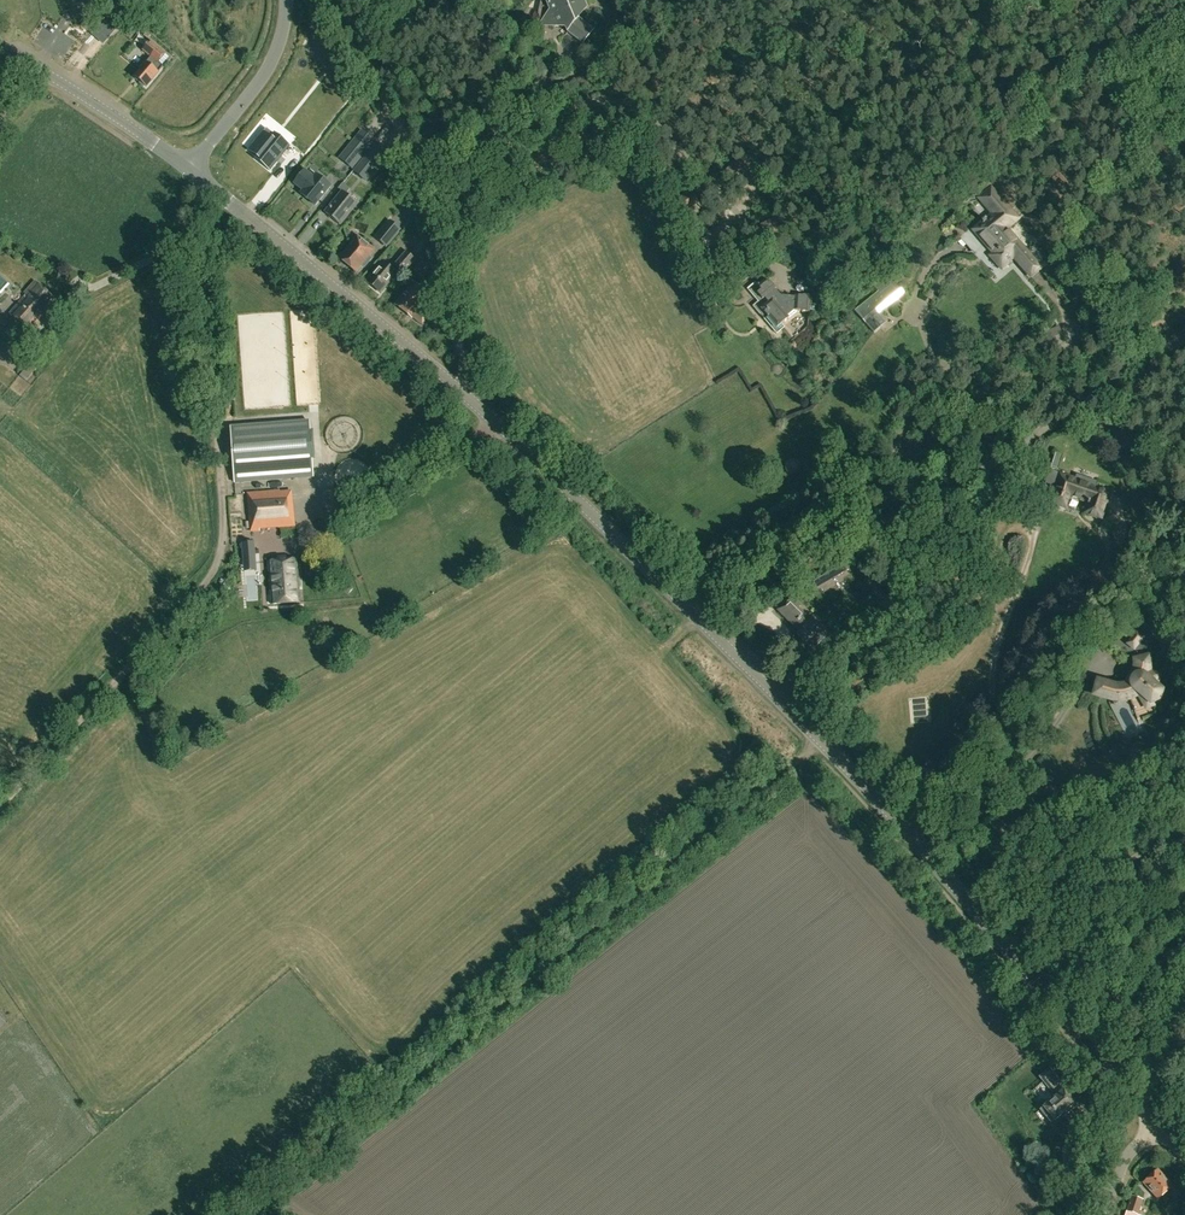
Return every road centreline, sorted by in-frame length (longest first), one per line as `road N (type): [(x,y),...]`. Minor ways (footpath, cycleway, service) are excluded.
road 1 (tertiary): [(1161,1127),(838,758),(700,620),(495,422),(190,171)]
road 2 (track): [(245,1214),(823,742)]
road 3 (track): [(0,804),(210,574),(219,555),(224,521),(196,234)]
road 4 (track): [(465,397),(462,350),(410,164),(354,29),(333,0)]
road 5 (tertiary): [(190,171),(0,43)]
road 6 (unclassified): [(190,171),(266,71),(287,0)]

